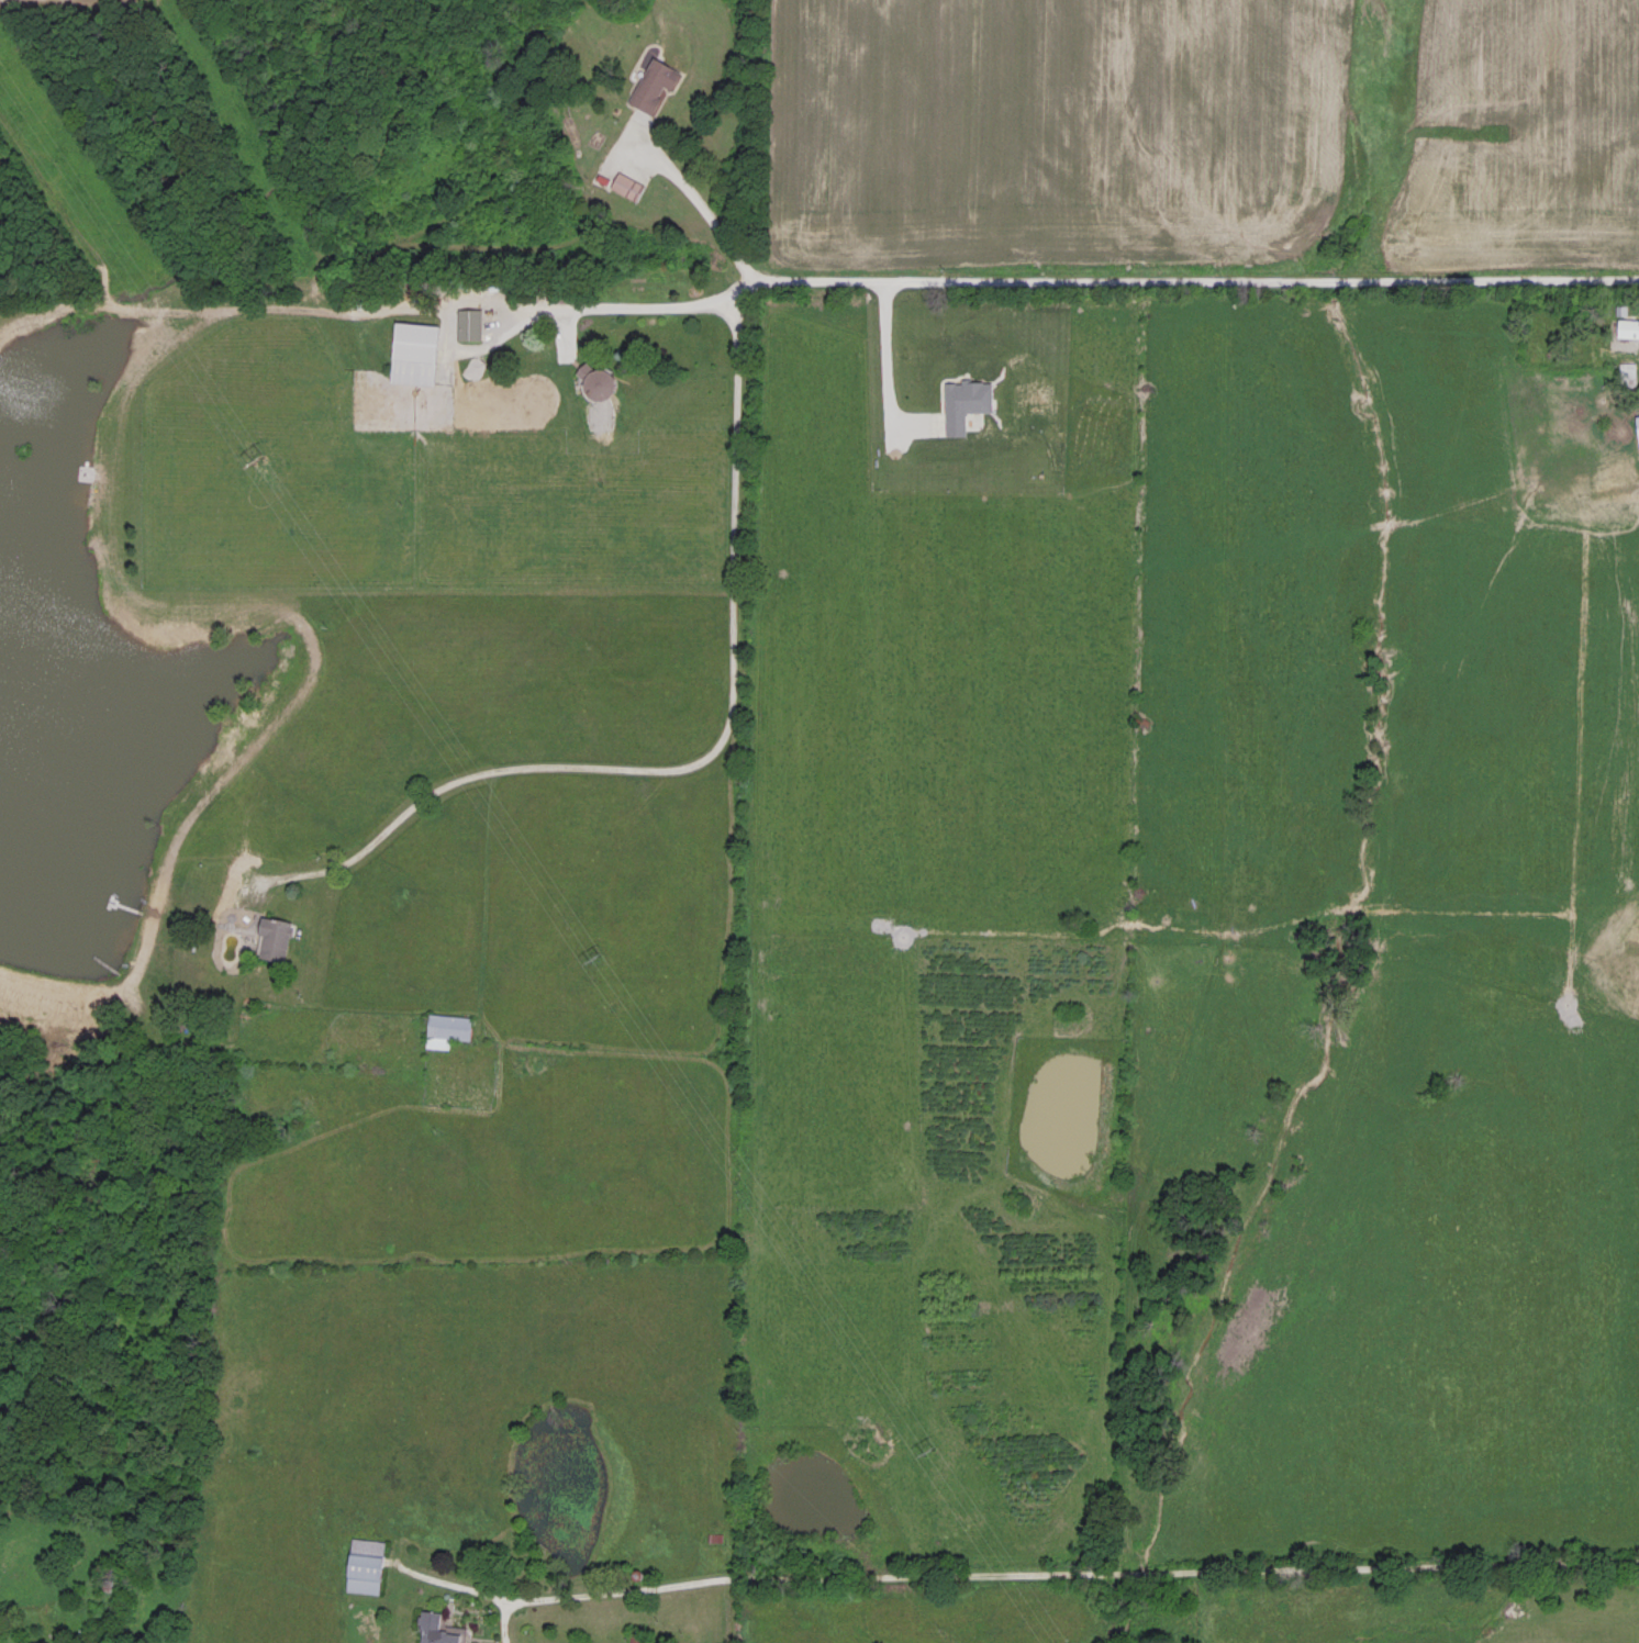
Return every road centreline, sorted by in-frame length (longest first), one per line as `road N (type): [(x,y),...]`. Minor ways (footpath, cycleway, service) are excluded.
road 1 (residential): [(731,301),(783,283),(1638,277)]
road 2 (residential): [(731,301),(729,728),(688,769),(499,768)]
road 3 (residential): [(111,382),(123,361),(148,358),(193,313),(289,300),(426,314),(731,301)]

